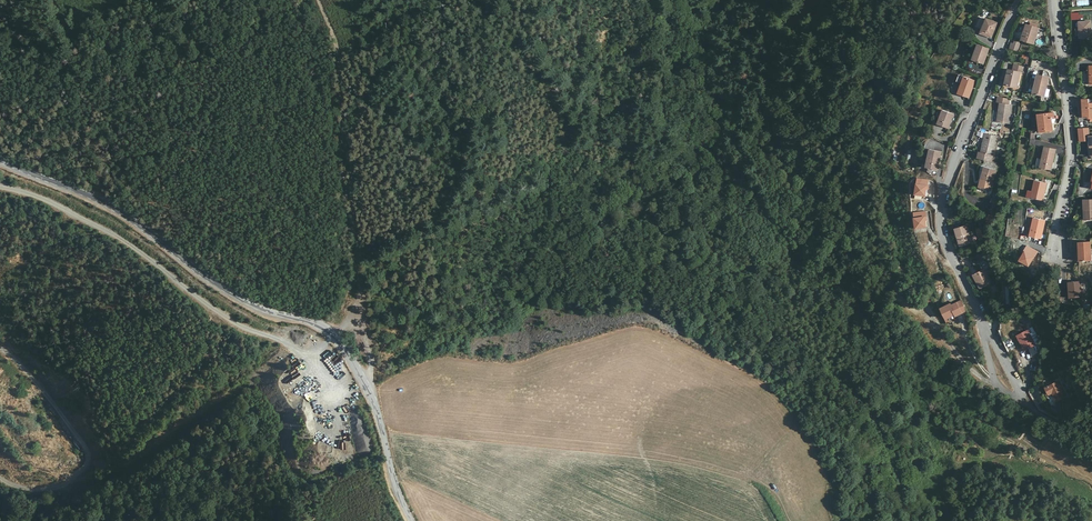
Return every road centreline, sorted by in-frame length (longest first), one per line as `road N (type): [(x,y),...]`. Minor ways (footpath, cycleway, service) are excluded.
road 1 (residential): [(413,520),(367,387),(338,340),(235,294),(103,202),(0,159)]
road 2 (unclassified): [(1023,0),(944,206),(945,237),(983,321)]
road 3 (track): [(0,187),(116,236),(227,319),(294,345)]
road 4 (track): [(0,346),(45,390),(91,461),(48,488),(0,478)]
road 5 (residential): [(1055,245),(1071,162),(1059,0)]
road 6 (unclassified): [(983,321),(995,372),(1007,393),(1023,397),(1006,360)]

